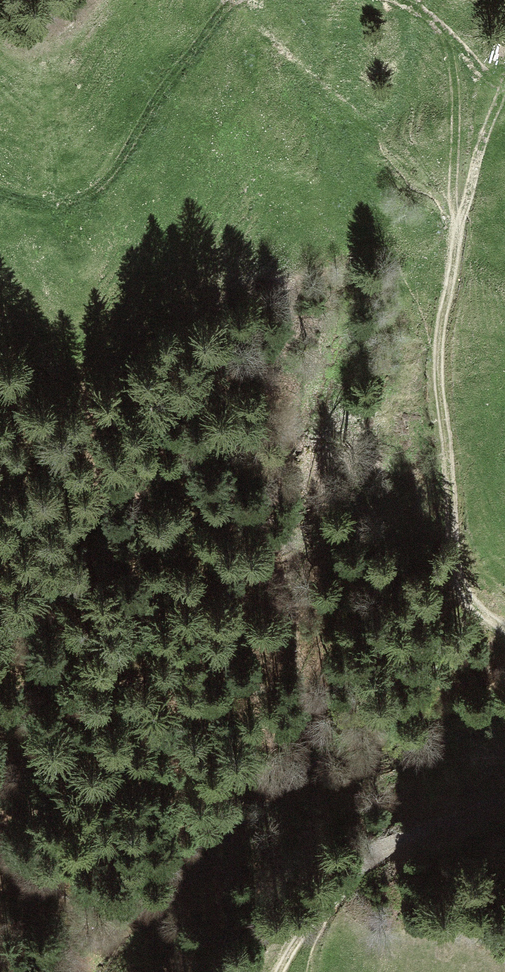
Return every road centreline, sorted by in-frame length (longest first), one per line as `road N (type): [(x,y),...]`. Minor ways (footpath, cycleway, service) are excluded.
road 1 (track): [(399,0),(439,26),(452,53),(456,229),(440,396),(461,584),(504,632)]
road 2 (track): [(0,187),(43,203),(76,199),(102,185),(233,0)]
road 3 (track): [(504,796),(350,873),(278,971)]
road 4 (track): [(456,229),(504,87)]

